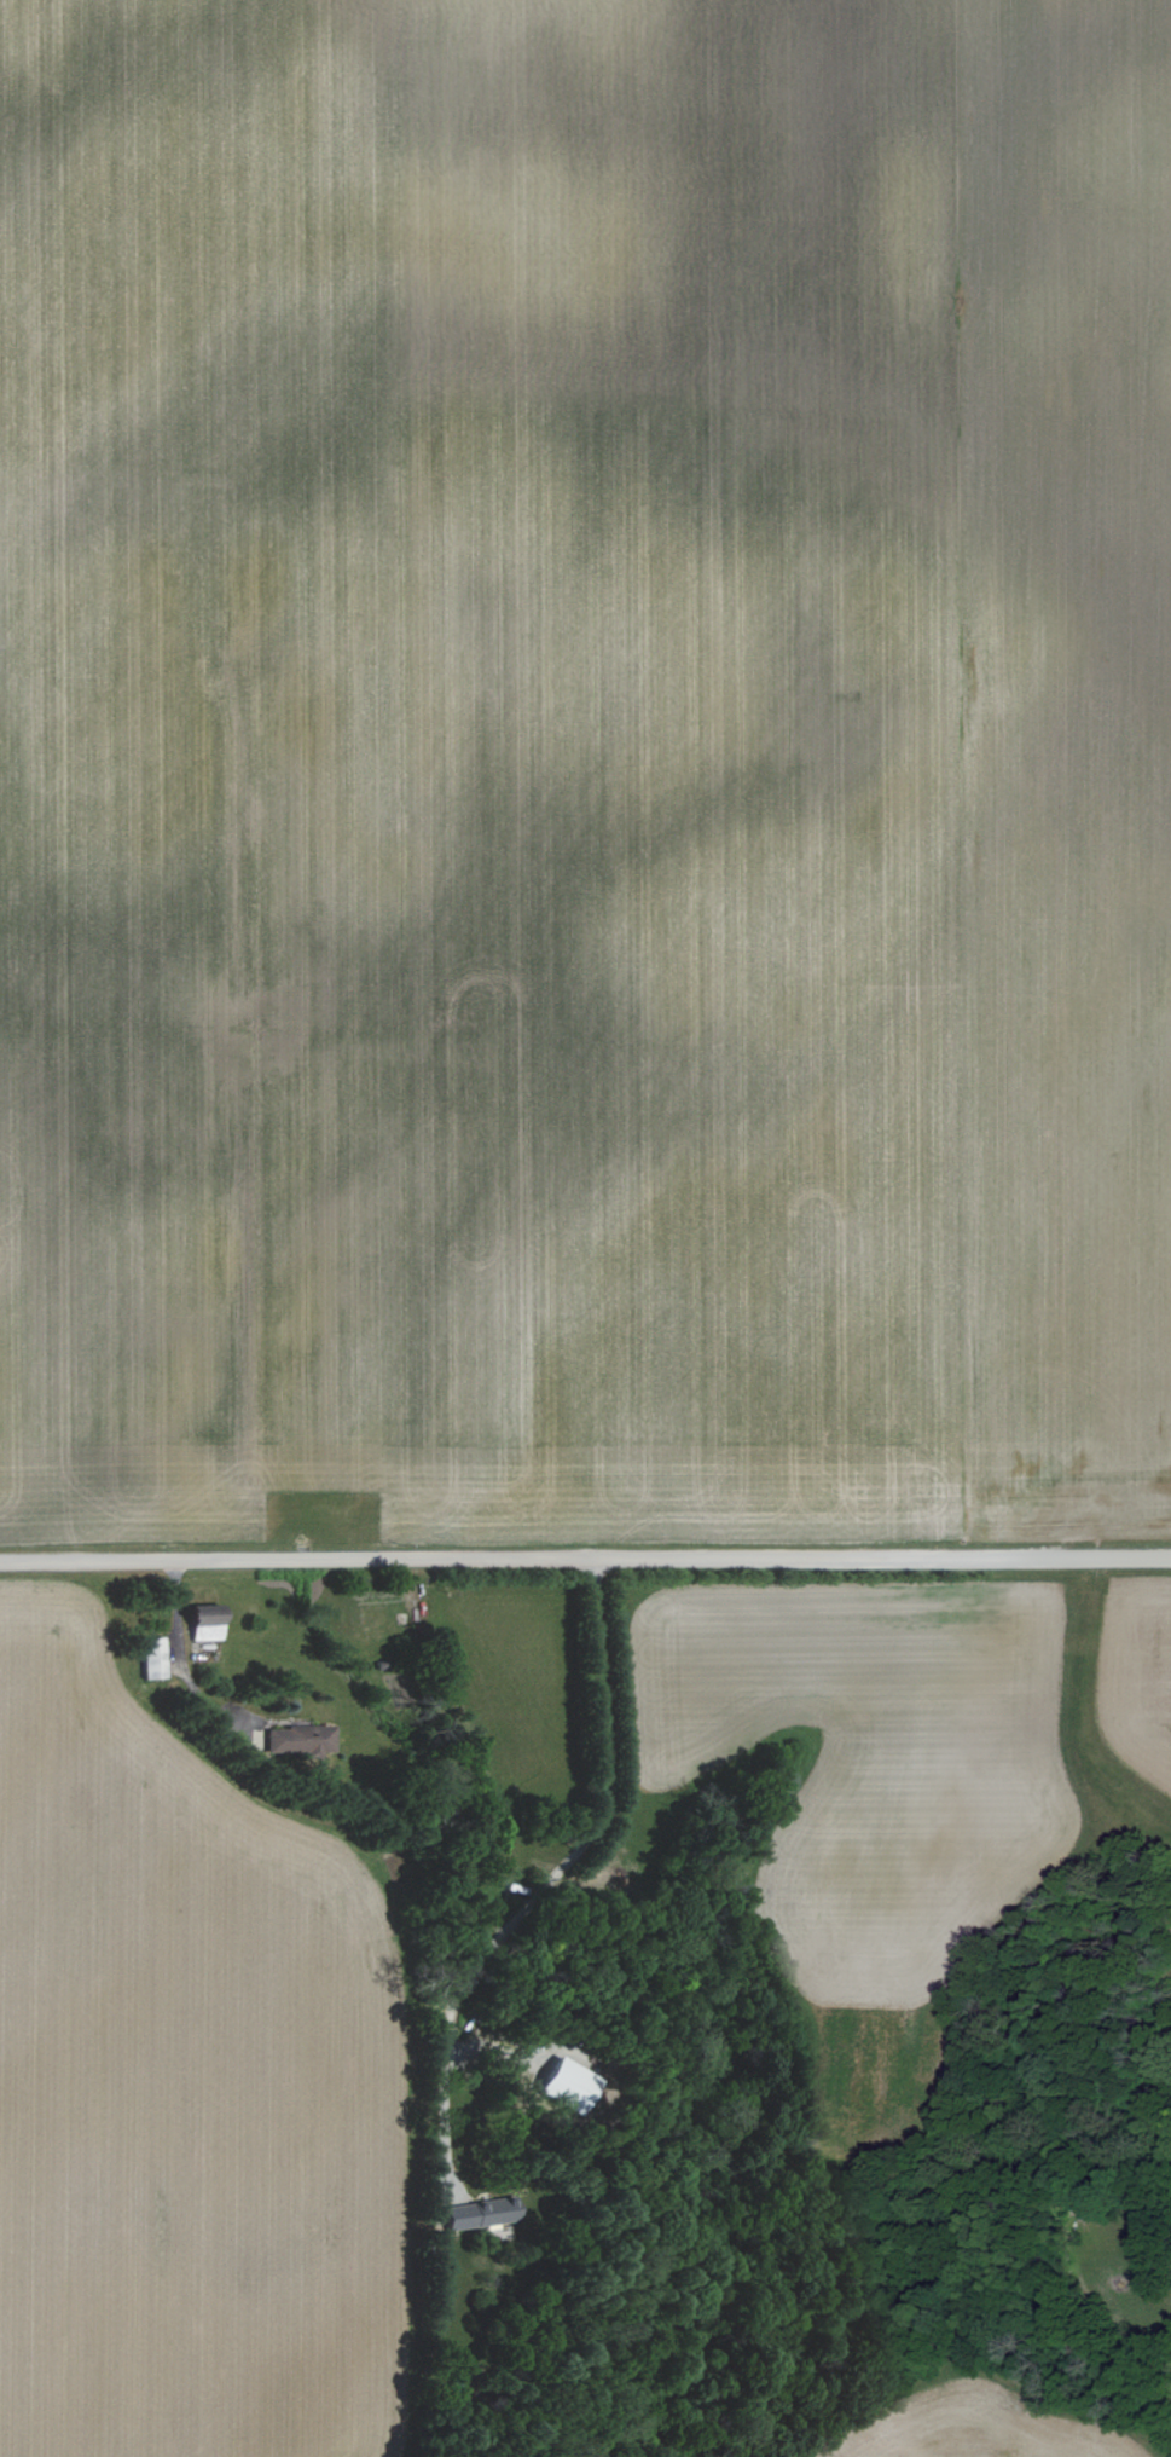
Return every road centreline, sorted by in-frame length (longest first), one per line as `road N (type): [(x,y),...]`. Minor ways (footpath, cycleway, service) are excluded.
road 1 (residential): [(1170,1562),(0,1565)]

